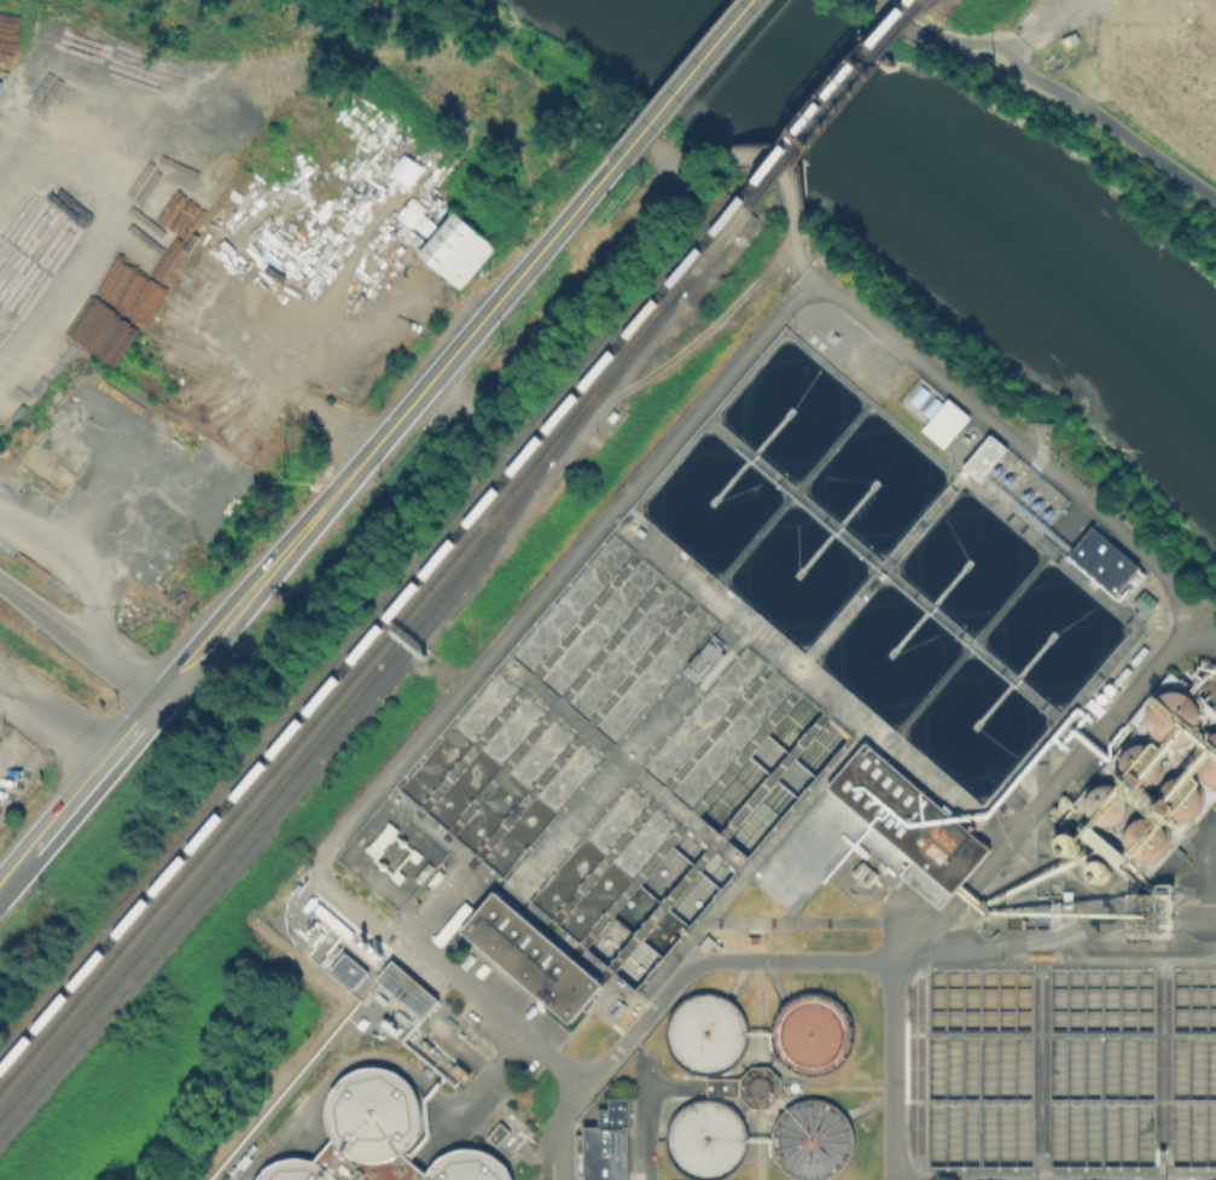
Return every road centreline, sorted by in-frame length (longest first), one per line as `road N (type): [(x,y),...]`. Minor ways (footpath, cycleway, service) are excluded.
road 1 (secondary): [(158,702),(622,156)]
road 2 (track): [(424,393),(460,405),(508,385),(714,156),(744,153),(780,176),(810,289)]
road 3 (track): [(624,391),(702,335),(793,227)]
road 4 (secondary): [(622,156),(752,0)]
road 5 (secondary): [(35,848),(158,702)]

